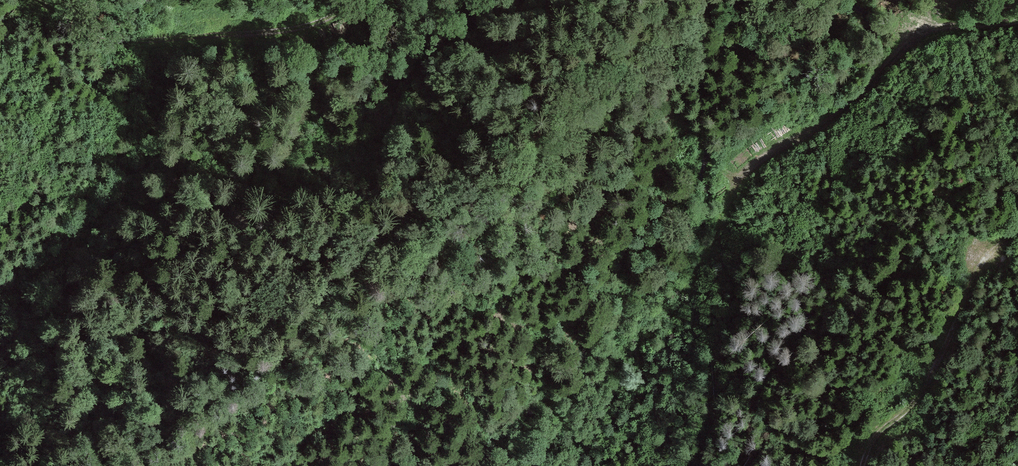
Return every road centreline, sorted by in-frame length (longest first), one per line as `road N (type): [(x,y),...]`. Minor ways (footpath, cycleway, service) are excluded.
road 1 (track): [(355,0),(325,18),(121,42),(97,39),(32,4),(0,39)]
road 2 (track): [(10,26),(53,105),(93,149),(122,164),(201,159),(259,174),(295,167)]
road 3 (track): [(1017,22),(941,26),(908,43),(823,127),(783,148)]
road 4 (track): [(889,421),(914,401),(985,257),(1017,228)]

